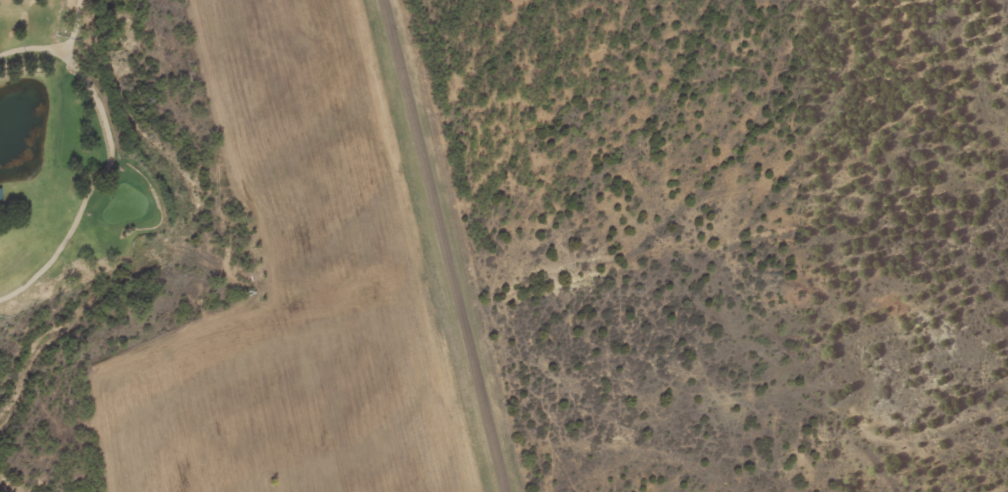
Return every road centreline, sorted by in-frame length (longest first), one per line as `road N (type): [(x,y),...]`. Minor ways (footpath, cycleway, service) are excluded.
road 1 (residential): [(512,491),(393,0)]

